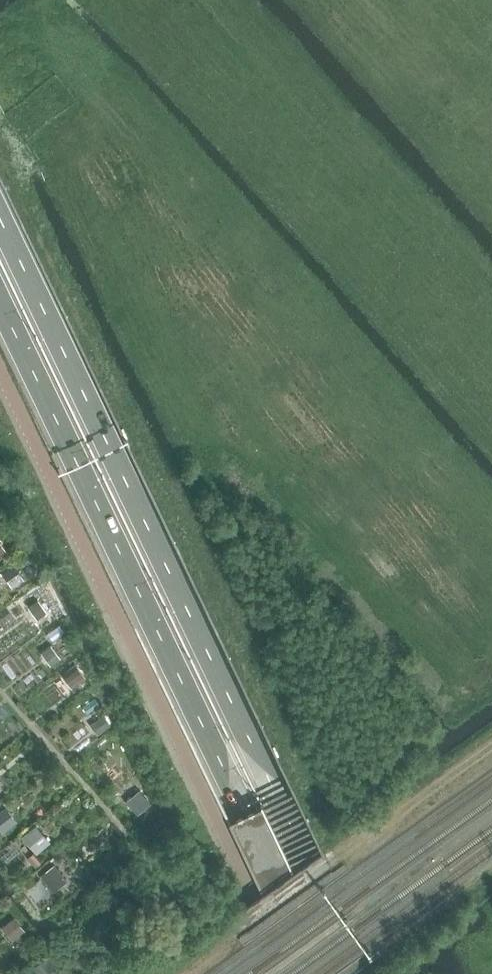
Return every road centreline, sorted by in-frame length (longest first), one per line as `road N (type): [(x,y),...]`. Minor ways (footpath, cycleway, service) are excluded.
road 1 (primary): [(361,973),(0,221)]
road 2 (primary): [(0,305),(320,973)]
road 3 (track): [(491,748),(178,973)]

